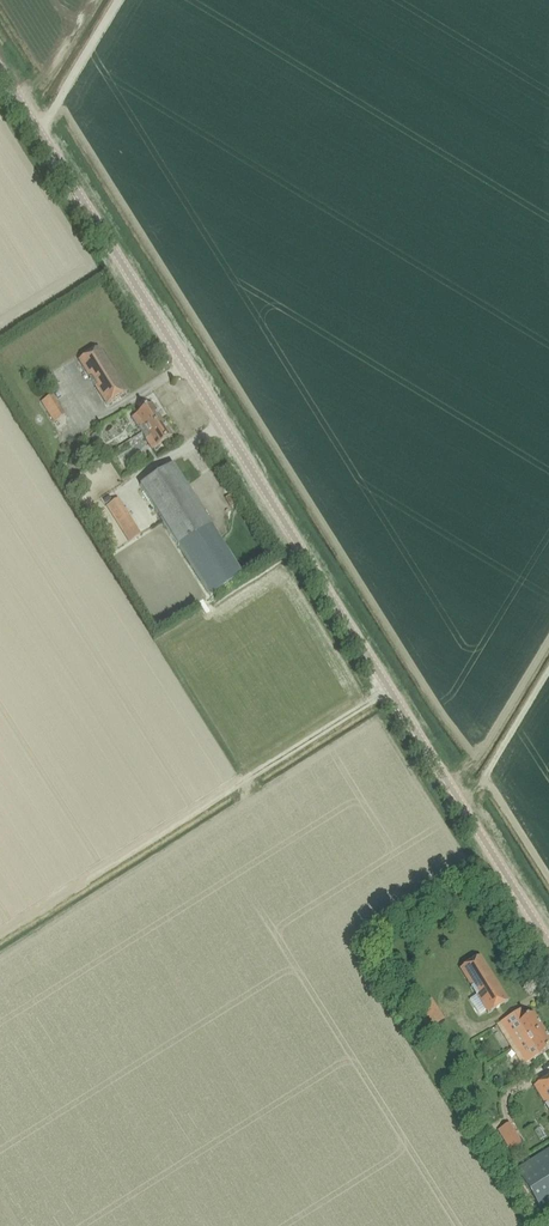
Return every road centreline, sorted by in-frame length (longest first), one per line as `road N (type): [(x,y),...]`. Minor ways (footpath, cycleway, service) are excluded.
road 1 (unclassified): [(548,943),(0,68)]
road 2 (track): [(37,128),(117,0)]

